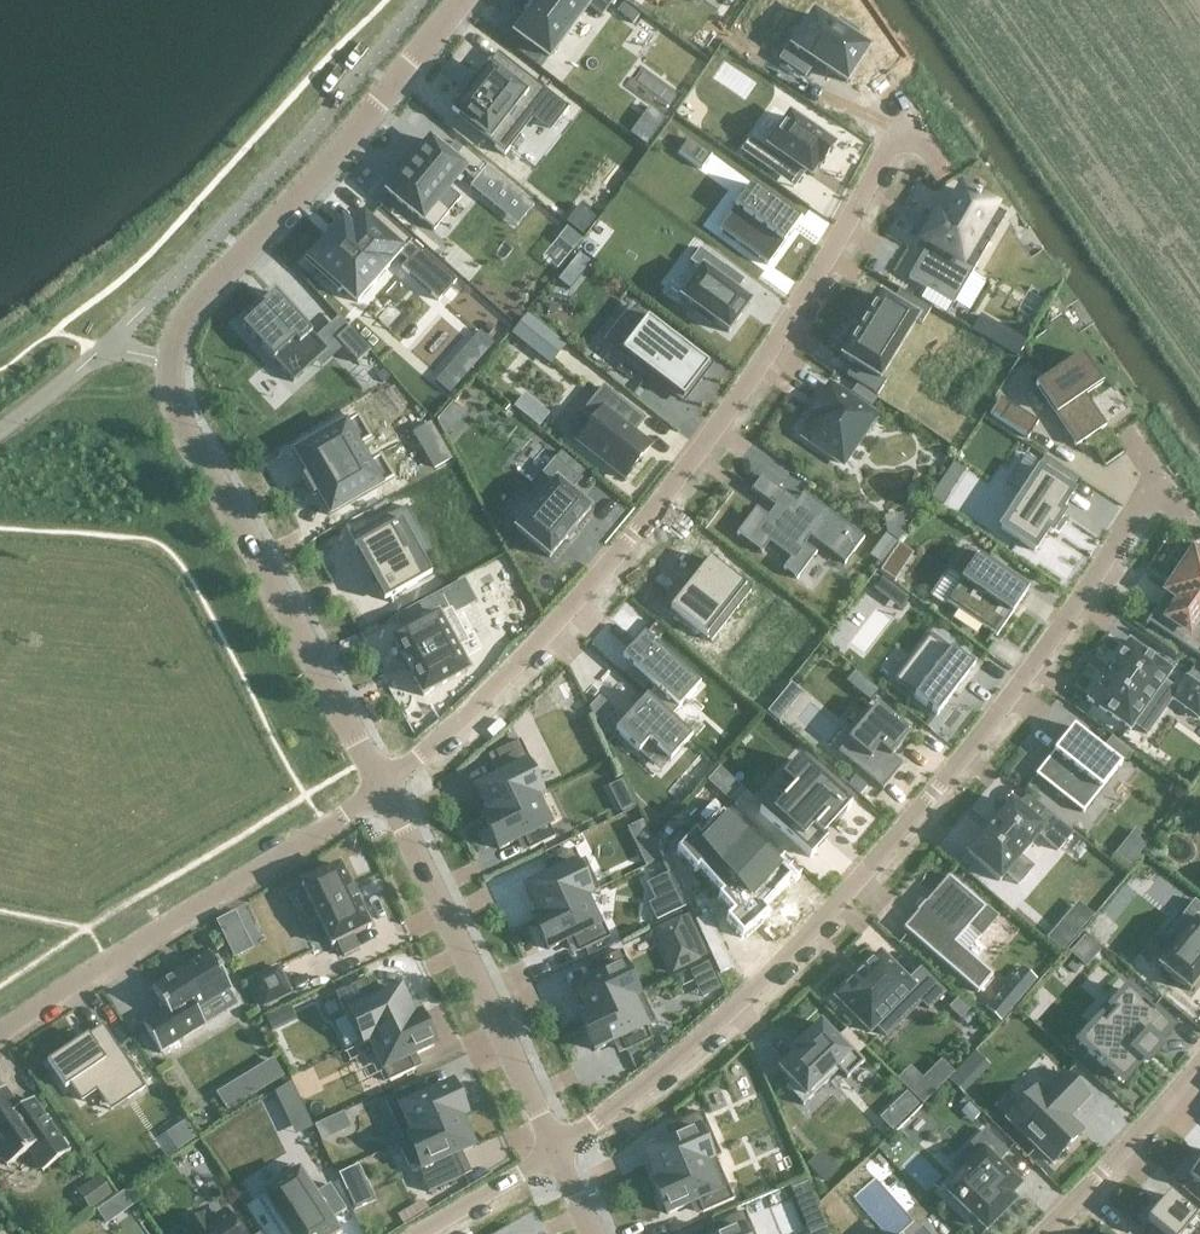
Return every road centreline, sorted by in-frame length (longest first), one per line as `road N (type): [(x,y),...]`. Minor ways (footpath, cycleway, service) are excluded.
road 1 (residential): [(394,787),(197,448),(179,406),(172,352),(196,304),(462,0)]
road 2 (residential): [(1161,480),(1025,678),(785,961),(557,1149)]
road 3 (residential): [(907,131),(660,506),(539,651),(394,787)]
road 4 (residential): [(0,1037),(111,959),(394,787)]
road 5 (residential): [(557,1149),(394,787)]
road 6 (residential): [(1199,1066),(1047,1233)]
road 7 (residential): [(420,1233),(557,1149)]

